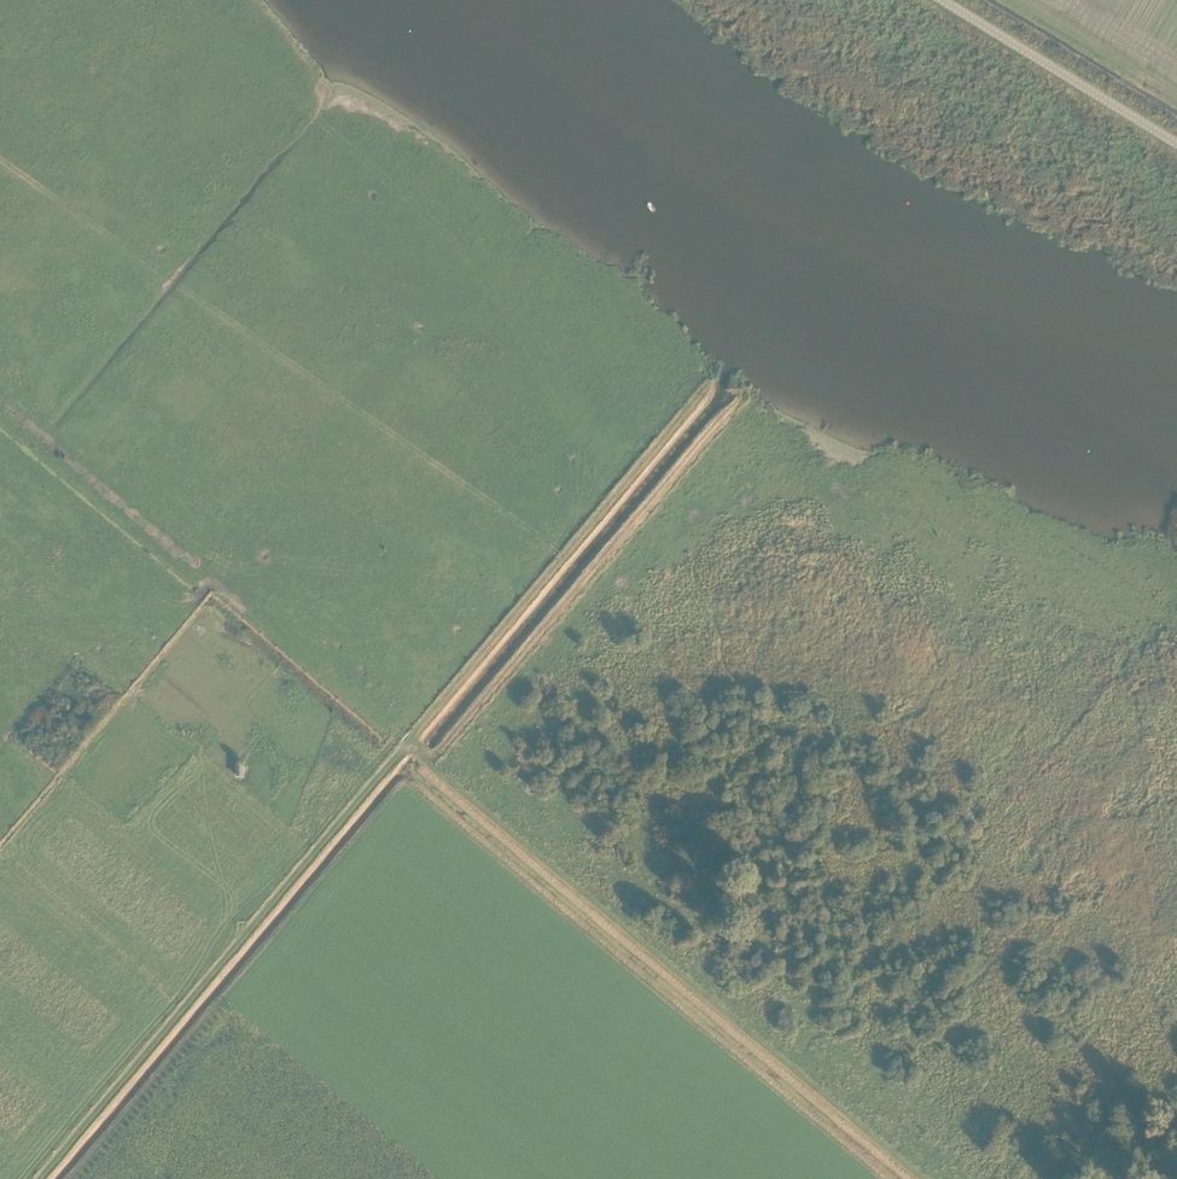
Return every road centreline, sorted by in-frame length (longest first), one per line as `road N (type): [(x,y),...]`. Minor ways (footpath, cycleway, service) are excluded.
road 1 (track): [(41,1178),(707,388)]
road 2 (unclassified): [(1176,137),(951,0)]

